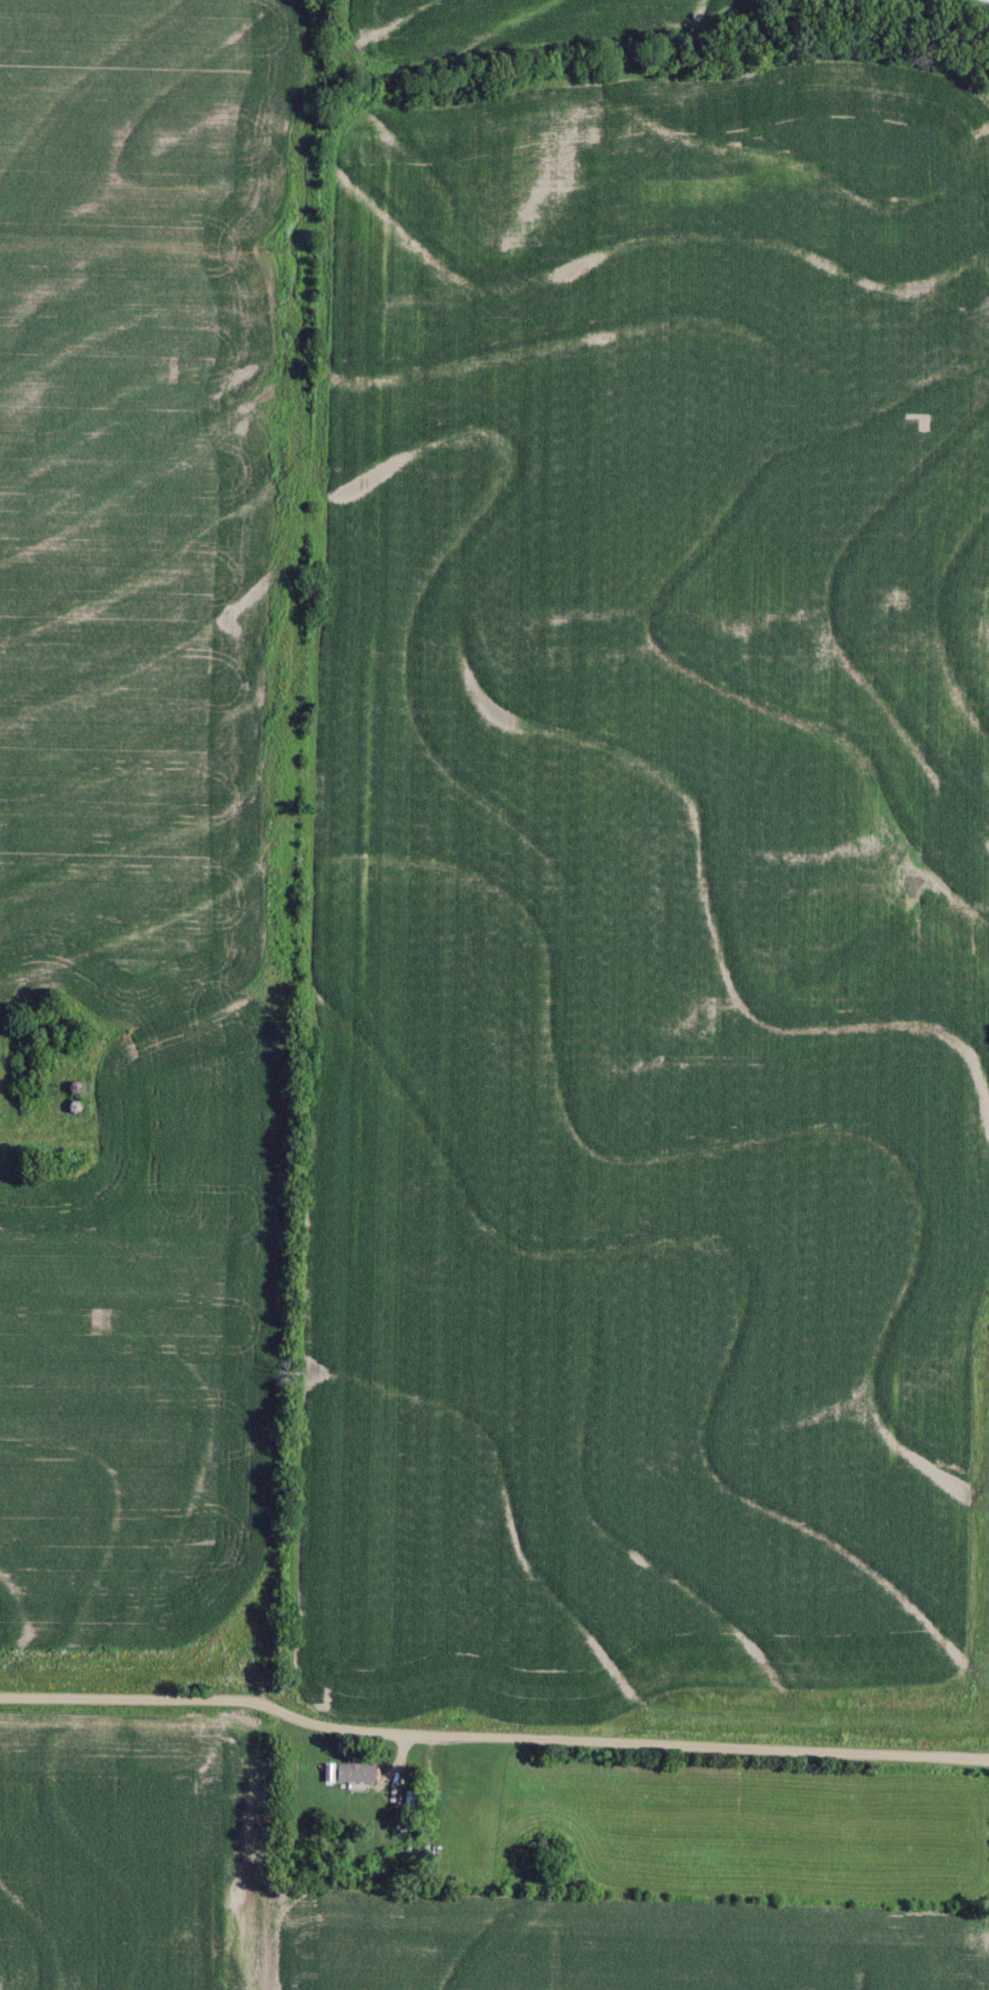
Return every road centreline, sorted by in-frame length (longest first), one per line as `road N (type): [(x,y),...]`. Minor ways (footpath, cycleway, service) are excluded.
road 1 (residential): [(988,1758),(414,1738),(320,1729),(243,1702),(0,1700)]

